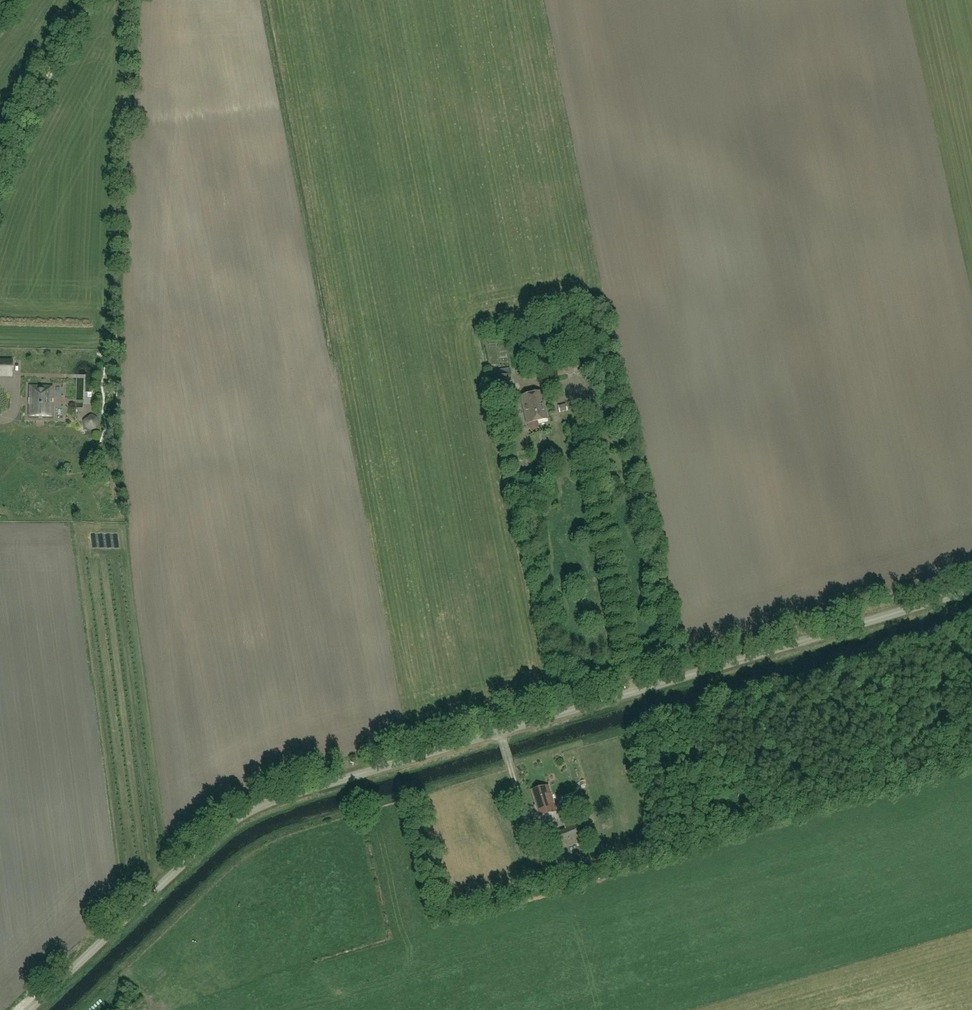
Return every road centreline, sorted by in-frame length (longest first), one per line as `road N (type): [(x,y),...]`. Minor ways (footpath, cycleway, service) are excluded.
road 1 (unclassified): [(29,1009),(243,816),(487,736),(971,597)]
road 2 (unclassified): [(91,0),(0,176)]

